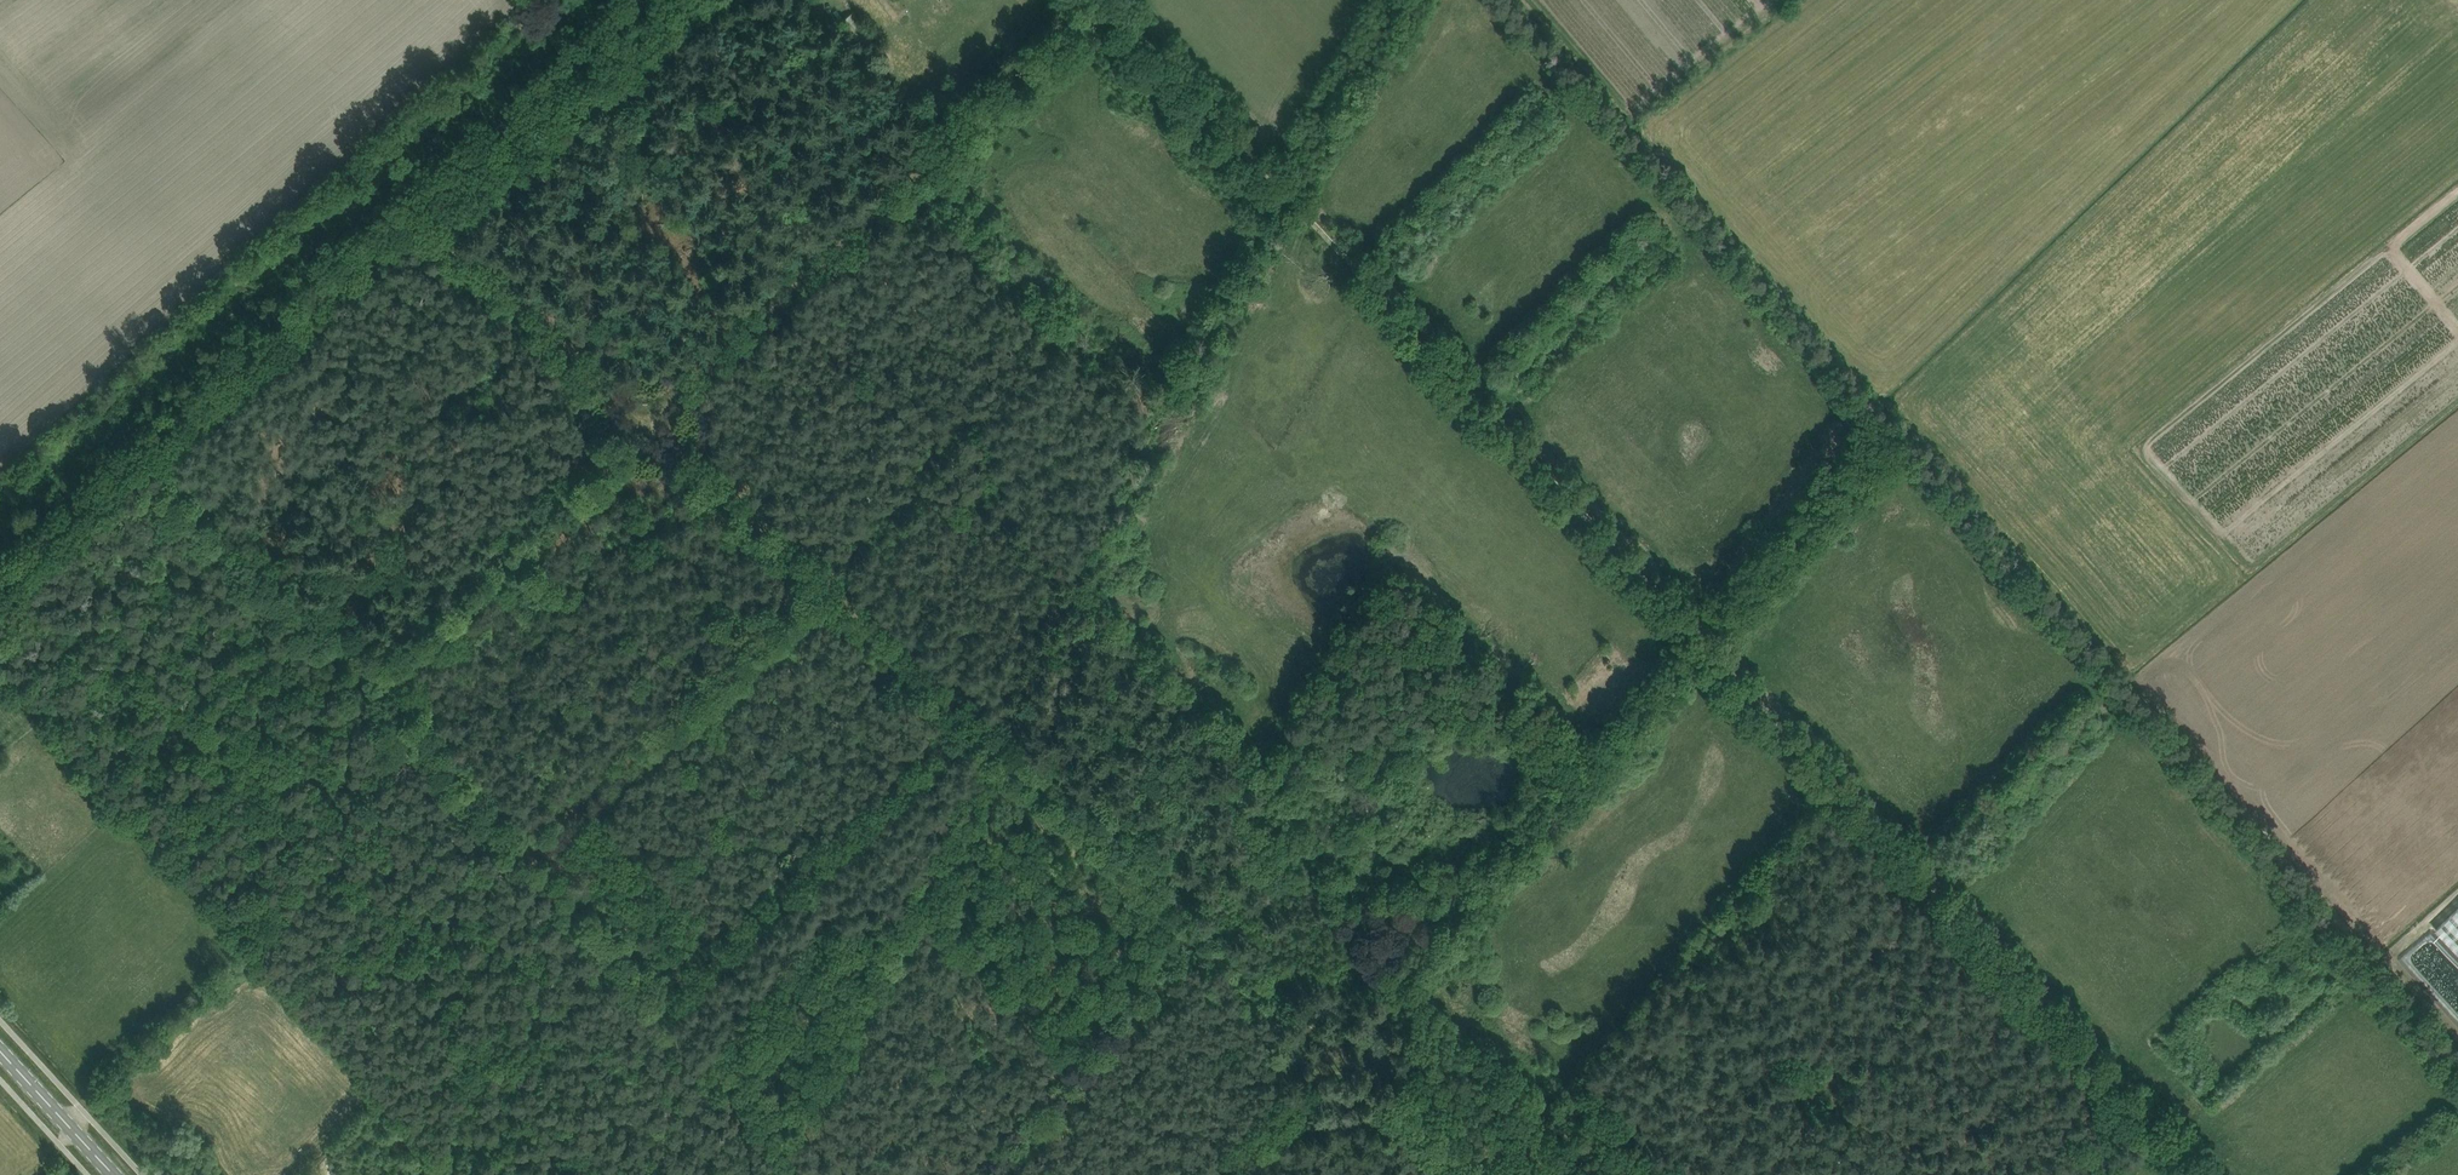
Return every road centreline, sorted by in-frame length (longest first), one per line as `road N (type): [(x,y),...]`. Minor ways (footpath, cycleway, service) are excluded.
road 1 (track): [(1107,0),(2188,1174)]
road 2 (unclassified): [(0,583),(628,0)]
road 3 (track): [(818,579),(1334,1056)]
road 4 (secondary): [(112,1174),(0,1052)]

